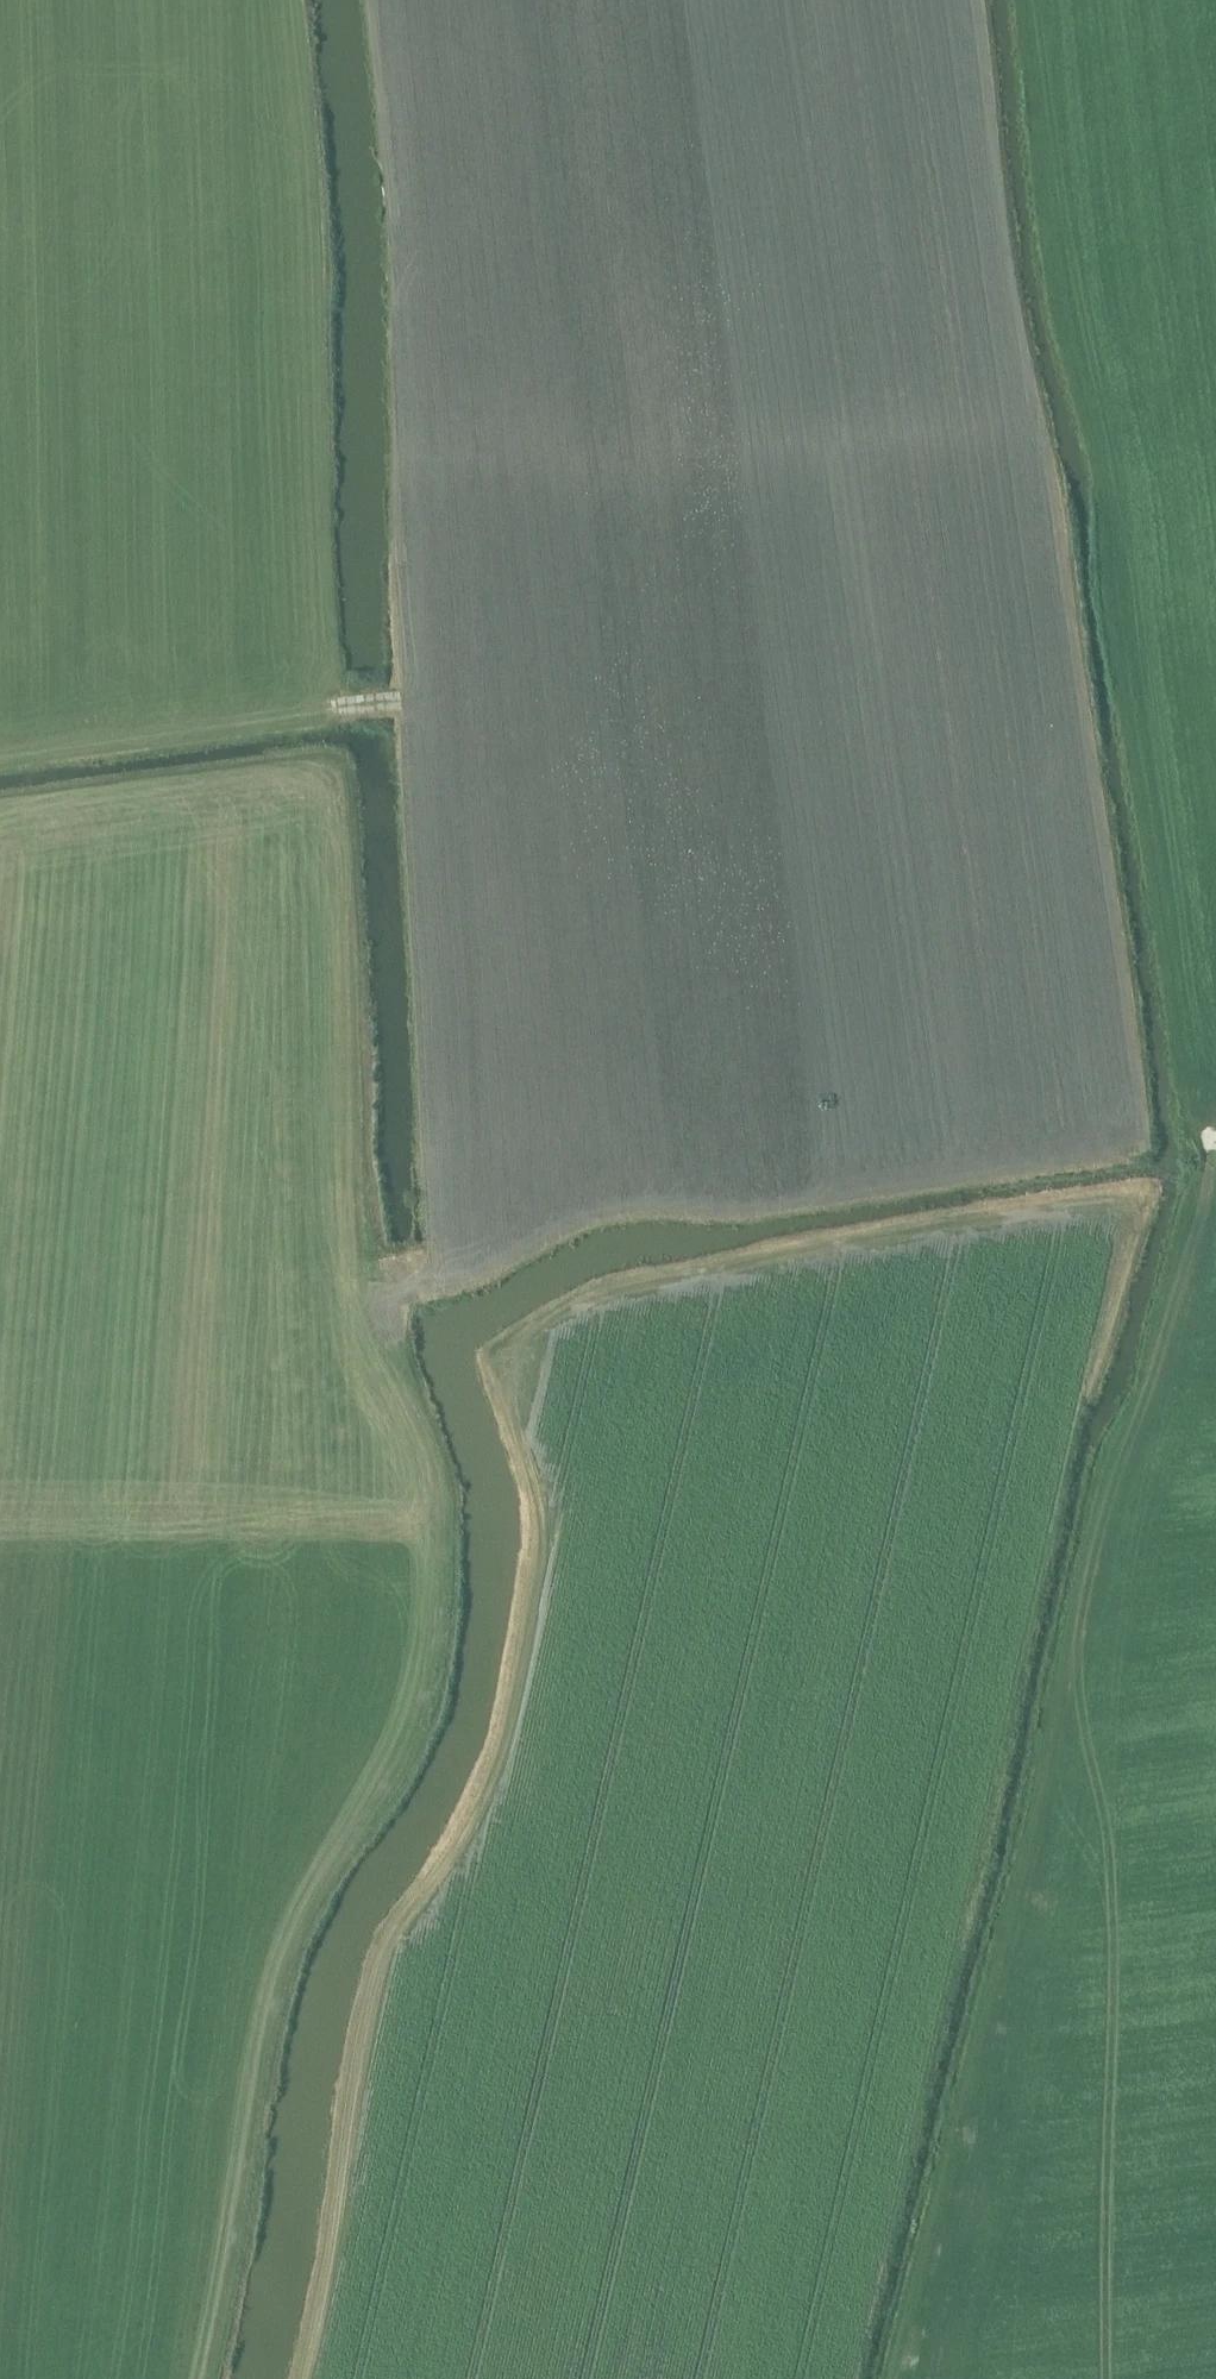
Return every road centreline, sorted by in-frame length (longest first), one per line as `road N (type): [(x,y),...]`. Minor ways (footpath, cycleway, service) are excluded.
road 1 (track): [(964,2378),(933,2333),(1125,1454),(1170,1381),(1215,1127)]
road 2 (track): [(458,1252),(373,1310),(427,1479),(425,1678),(280,1925),(187,2378)]

